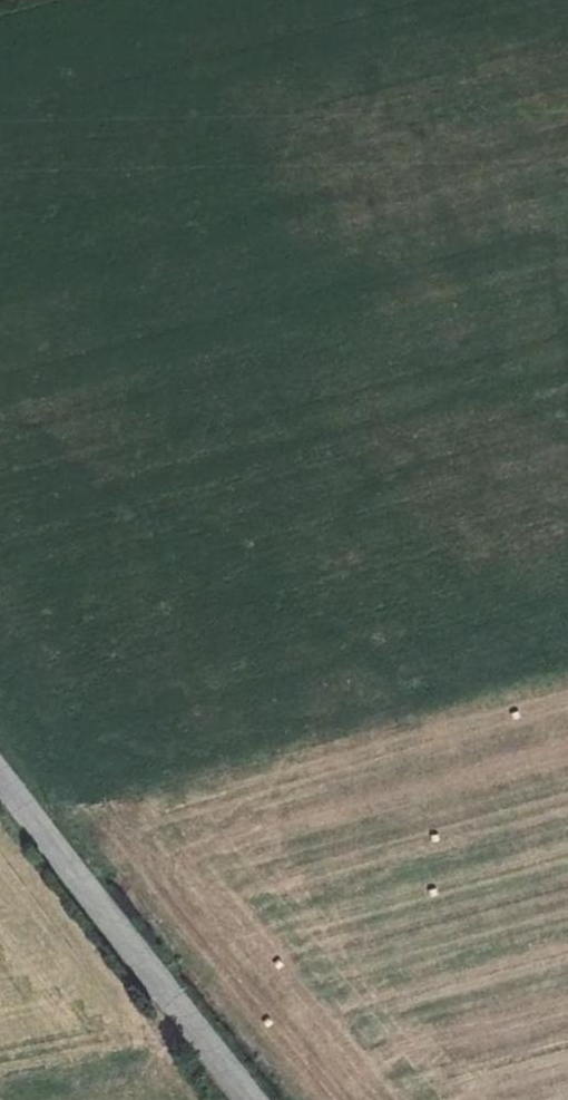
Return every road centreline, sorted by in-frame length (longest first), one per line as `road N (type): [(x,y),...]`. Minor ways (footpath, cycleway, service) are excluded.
road 1 (unclassified): [(247,1099),(0,785)]

